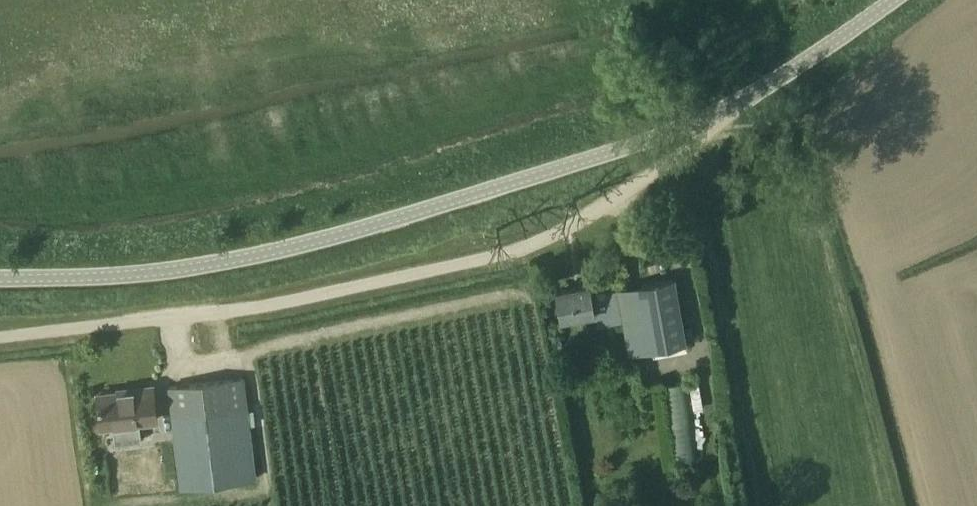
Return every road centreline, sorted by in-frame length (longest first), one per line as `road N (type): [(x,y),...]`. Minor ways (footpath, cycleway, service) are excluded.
road 1 (unclassified): [(0,340),(257,308),(533,247),(657,171),(737,105)]
road 2 (unclassified): [(0,279),(162,272),(289,248),(662,136),(737,105)]
road 3 (unclassified): [(737,105),(895,0)]

